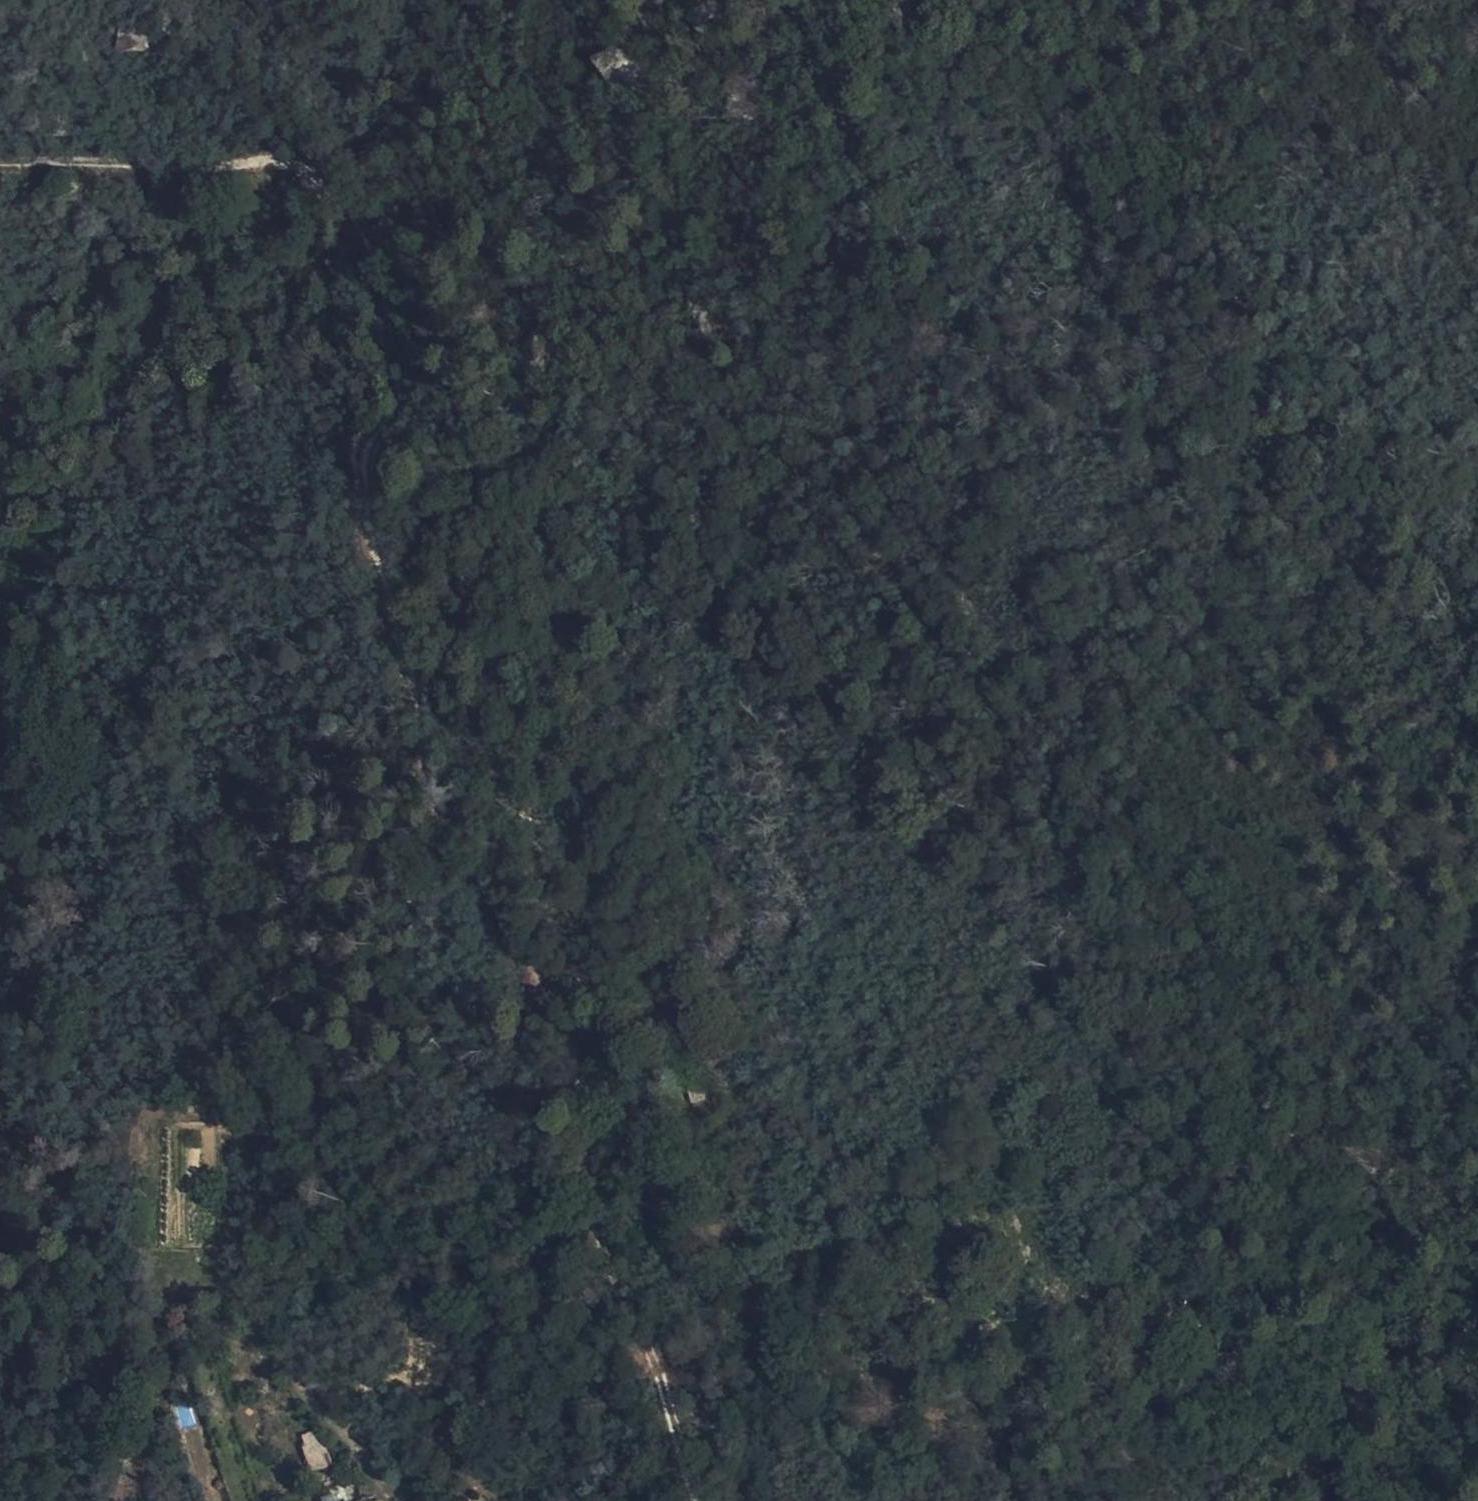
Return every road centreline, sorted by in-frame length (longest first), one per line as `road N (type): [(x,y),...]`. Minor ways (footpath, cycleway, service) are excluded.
road 1 (track): [(0,161),(228,170),(272,162),(301,171),(360,222),(385,272),(399,395),(377,455),(376,522),(467,806),(553,970),(601,1245),(650,1358),(696,1500)]

